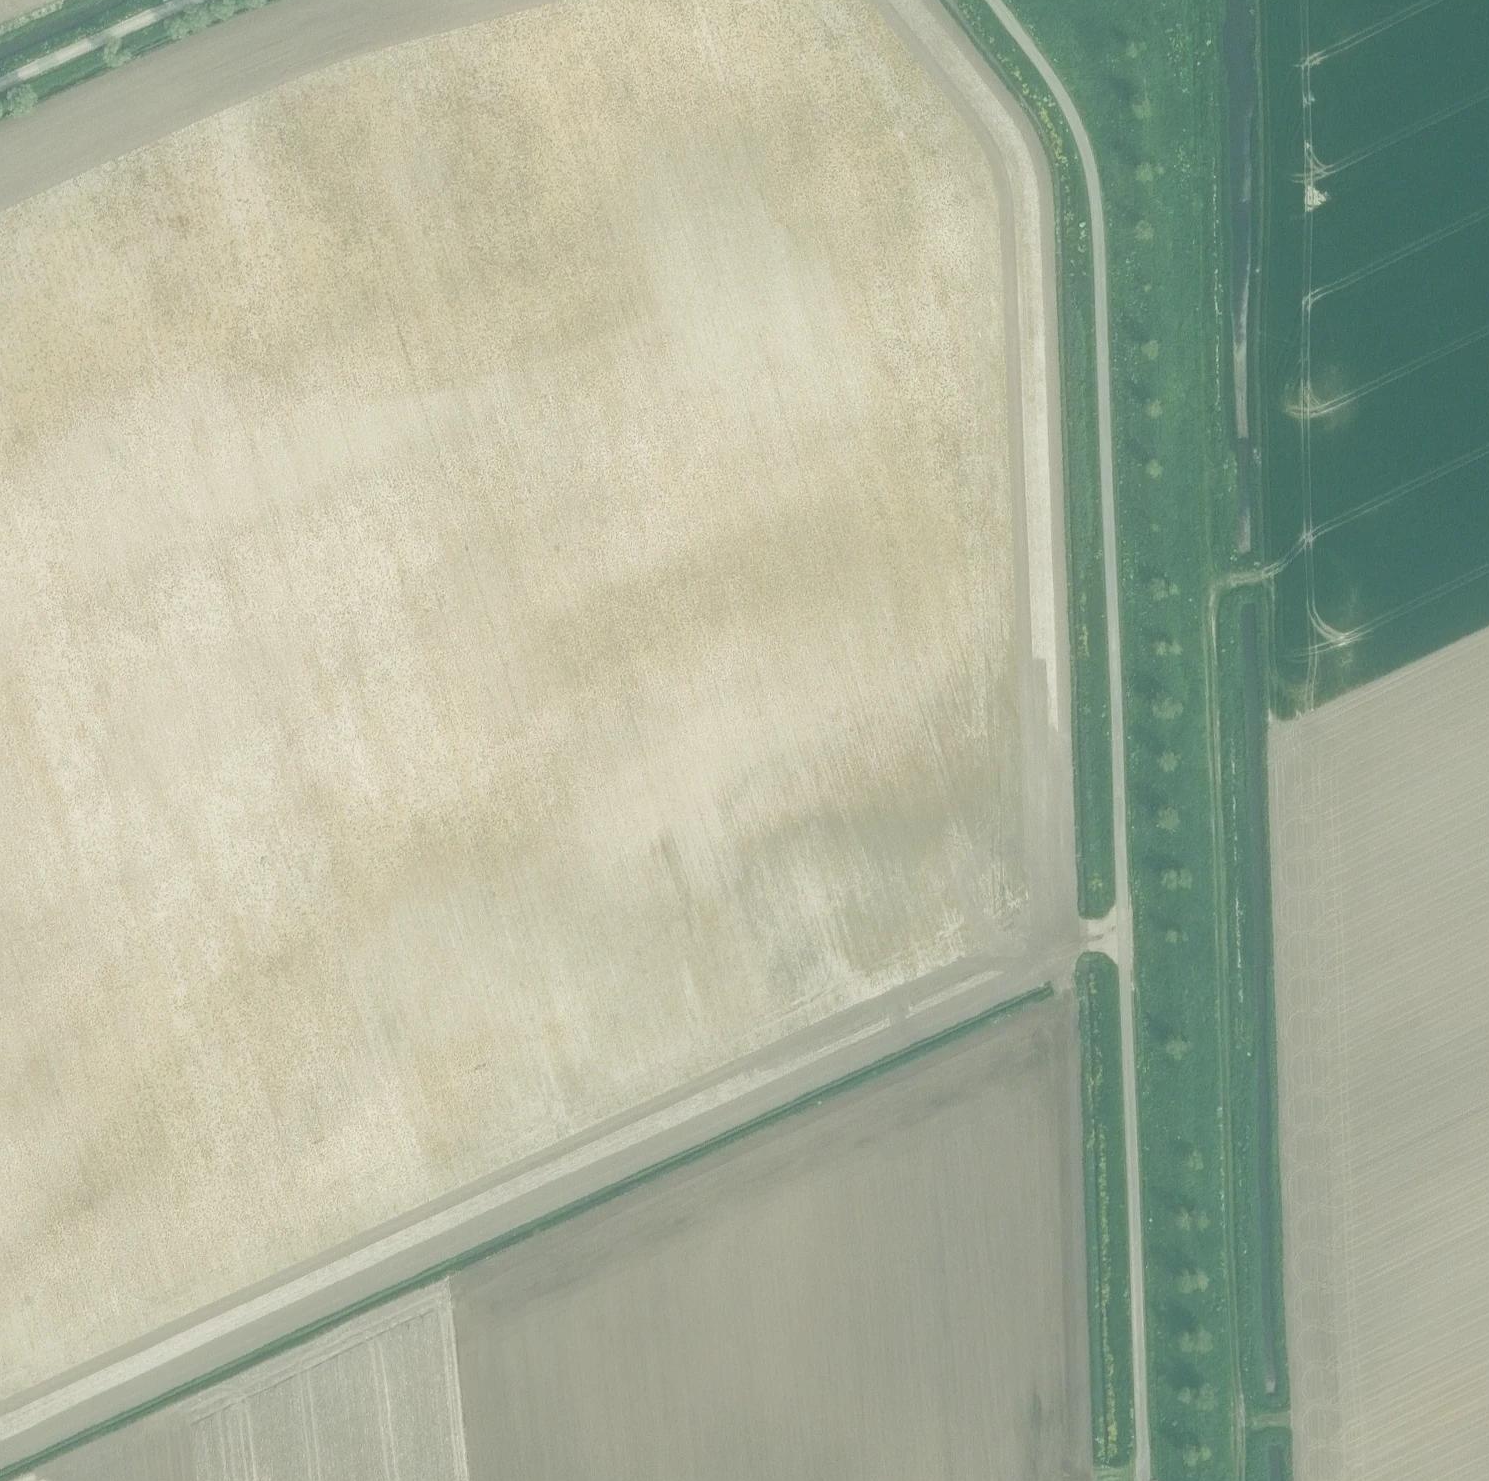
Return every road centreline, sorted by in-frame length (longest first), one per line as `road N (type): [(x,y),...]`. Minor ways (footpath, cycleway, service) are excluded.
road 1 (unclassified): [(1139,1480),(1098,232),(1087,151),(1063,100),(990,0)]
road 2 (unclassified): [(0,84),(189,0)]

